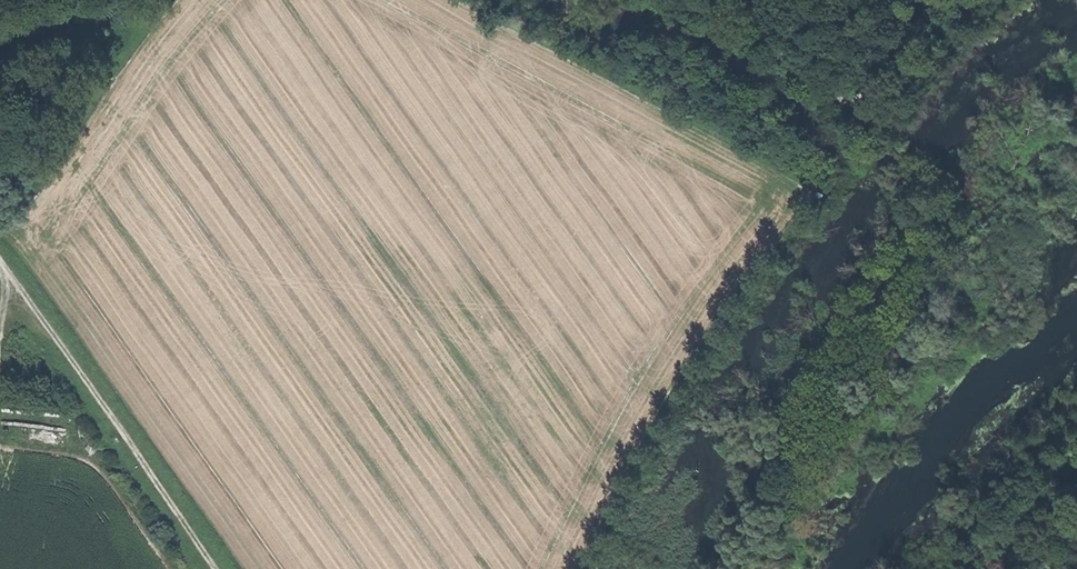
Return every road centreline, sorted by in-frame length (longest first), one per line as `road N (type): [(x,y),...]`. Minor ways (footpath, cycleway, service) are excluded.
road 1 (track): [(0,263),(207,568)]
road 2 (track): [(940,0),(860,94),(835,94),(730,15),(681,0)]

